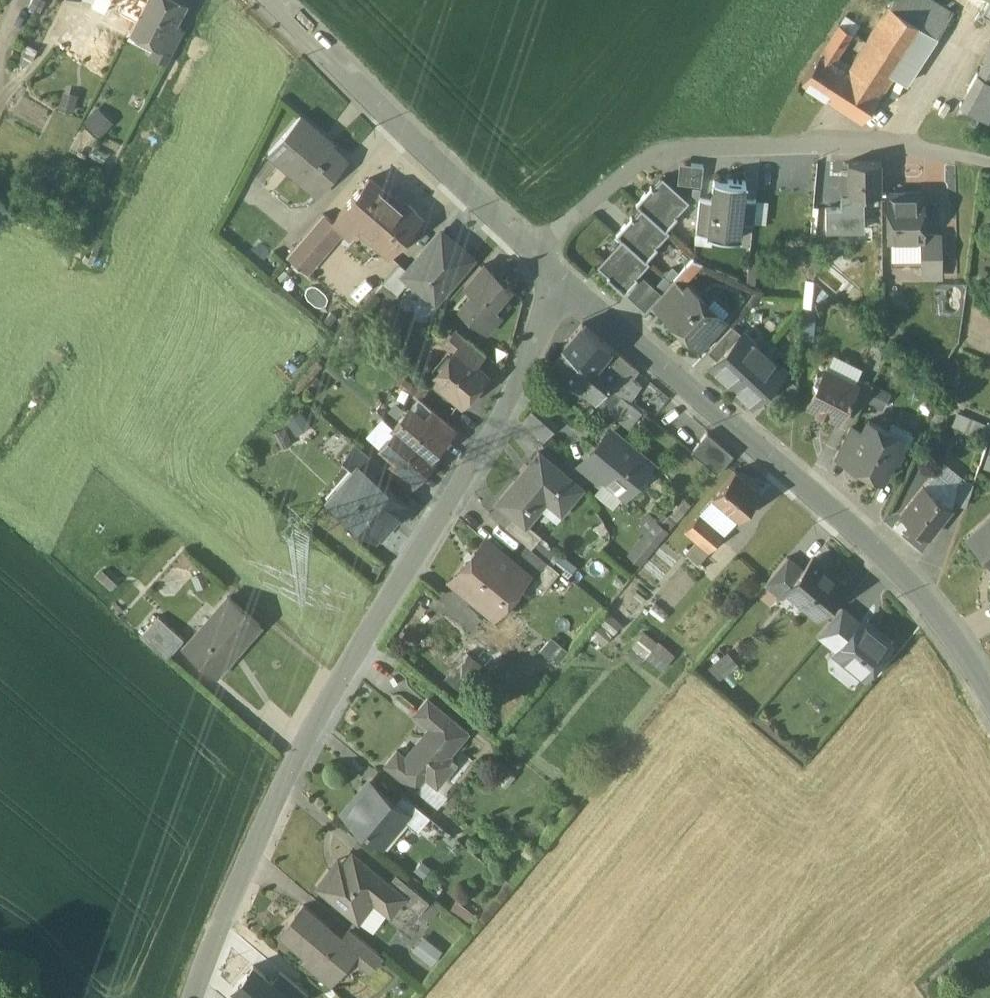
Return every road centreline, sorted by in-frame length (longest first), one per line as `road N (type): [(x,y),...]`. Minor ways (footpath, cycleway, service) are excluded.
road 1 (residential): [(210,997),(322,719),(489,437),(565,287)]
road 2 (residential): [(989,690),(952,633),(879,555),(565,287)]
road 3 (residential): [(565,287),(271,0)]

